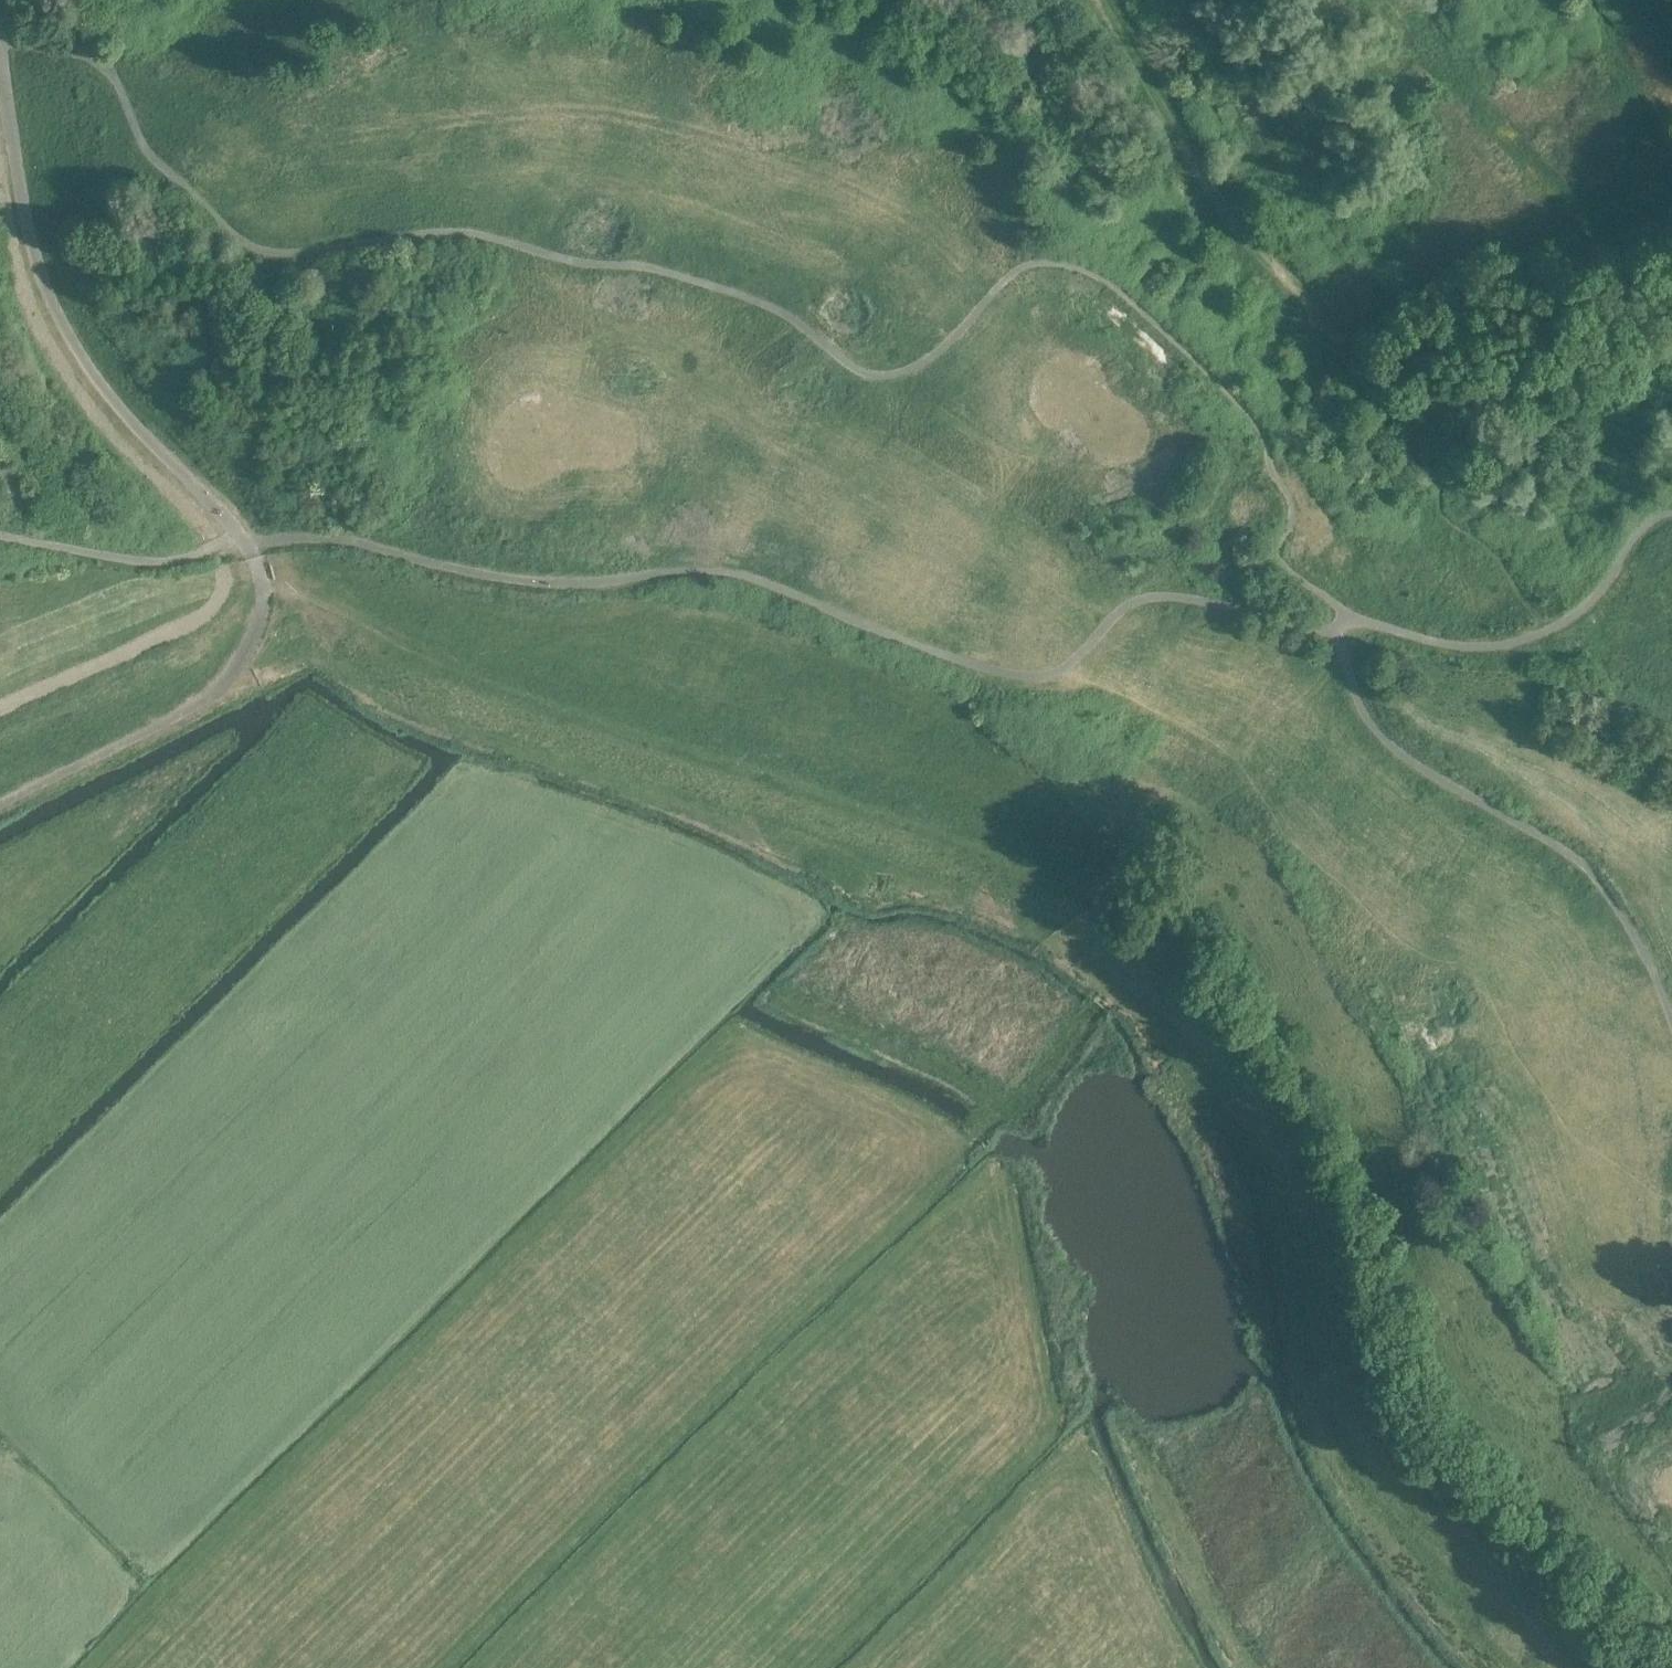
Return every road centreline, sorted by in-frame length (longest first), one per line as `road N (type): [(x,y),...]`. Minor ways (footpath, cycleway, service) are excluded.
road 1 (track): [(235,673),(257,675),(309,654),(409,710),(789,834),(1048,935),(1118,979),(1219,1101),(1268,1215),(1301,1395)]
road 2 (track): [(1118,979),(1028,1090),(432,1667)]
road 3 (track): [(1092,0),(1189,168),(1388,394)]

